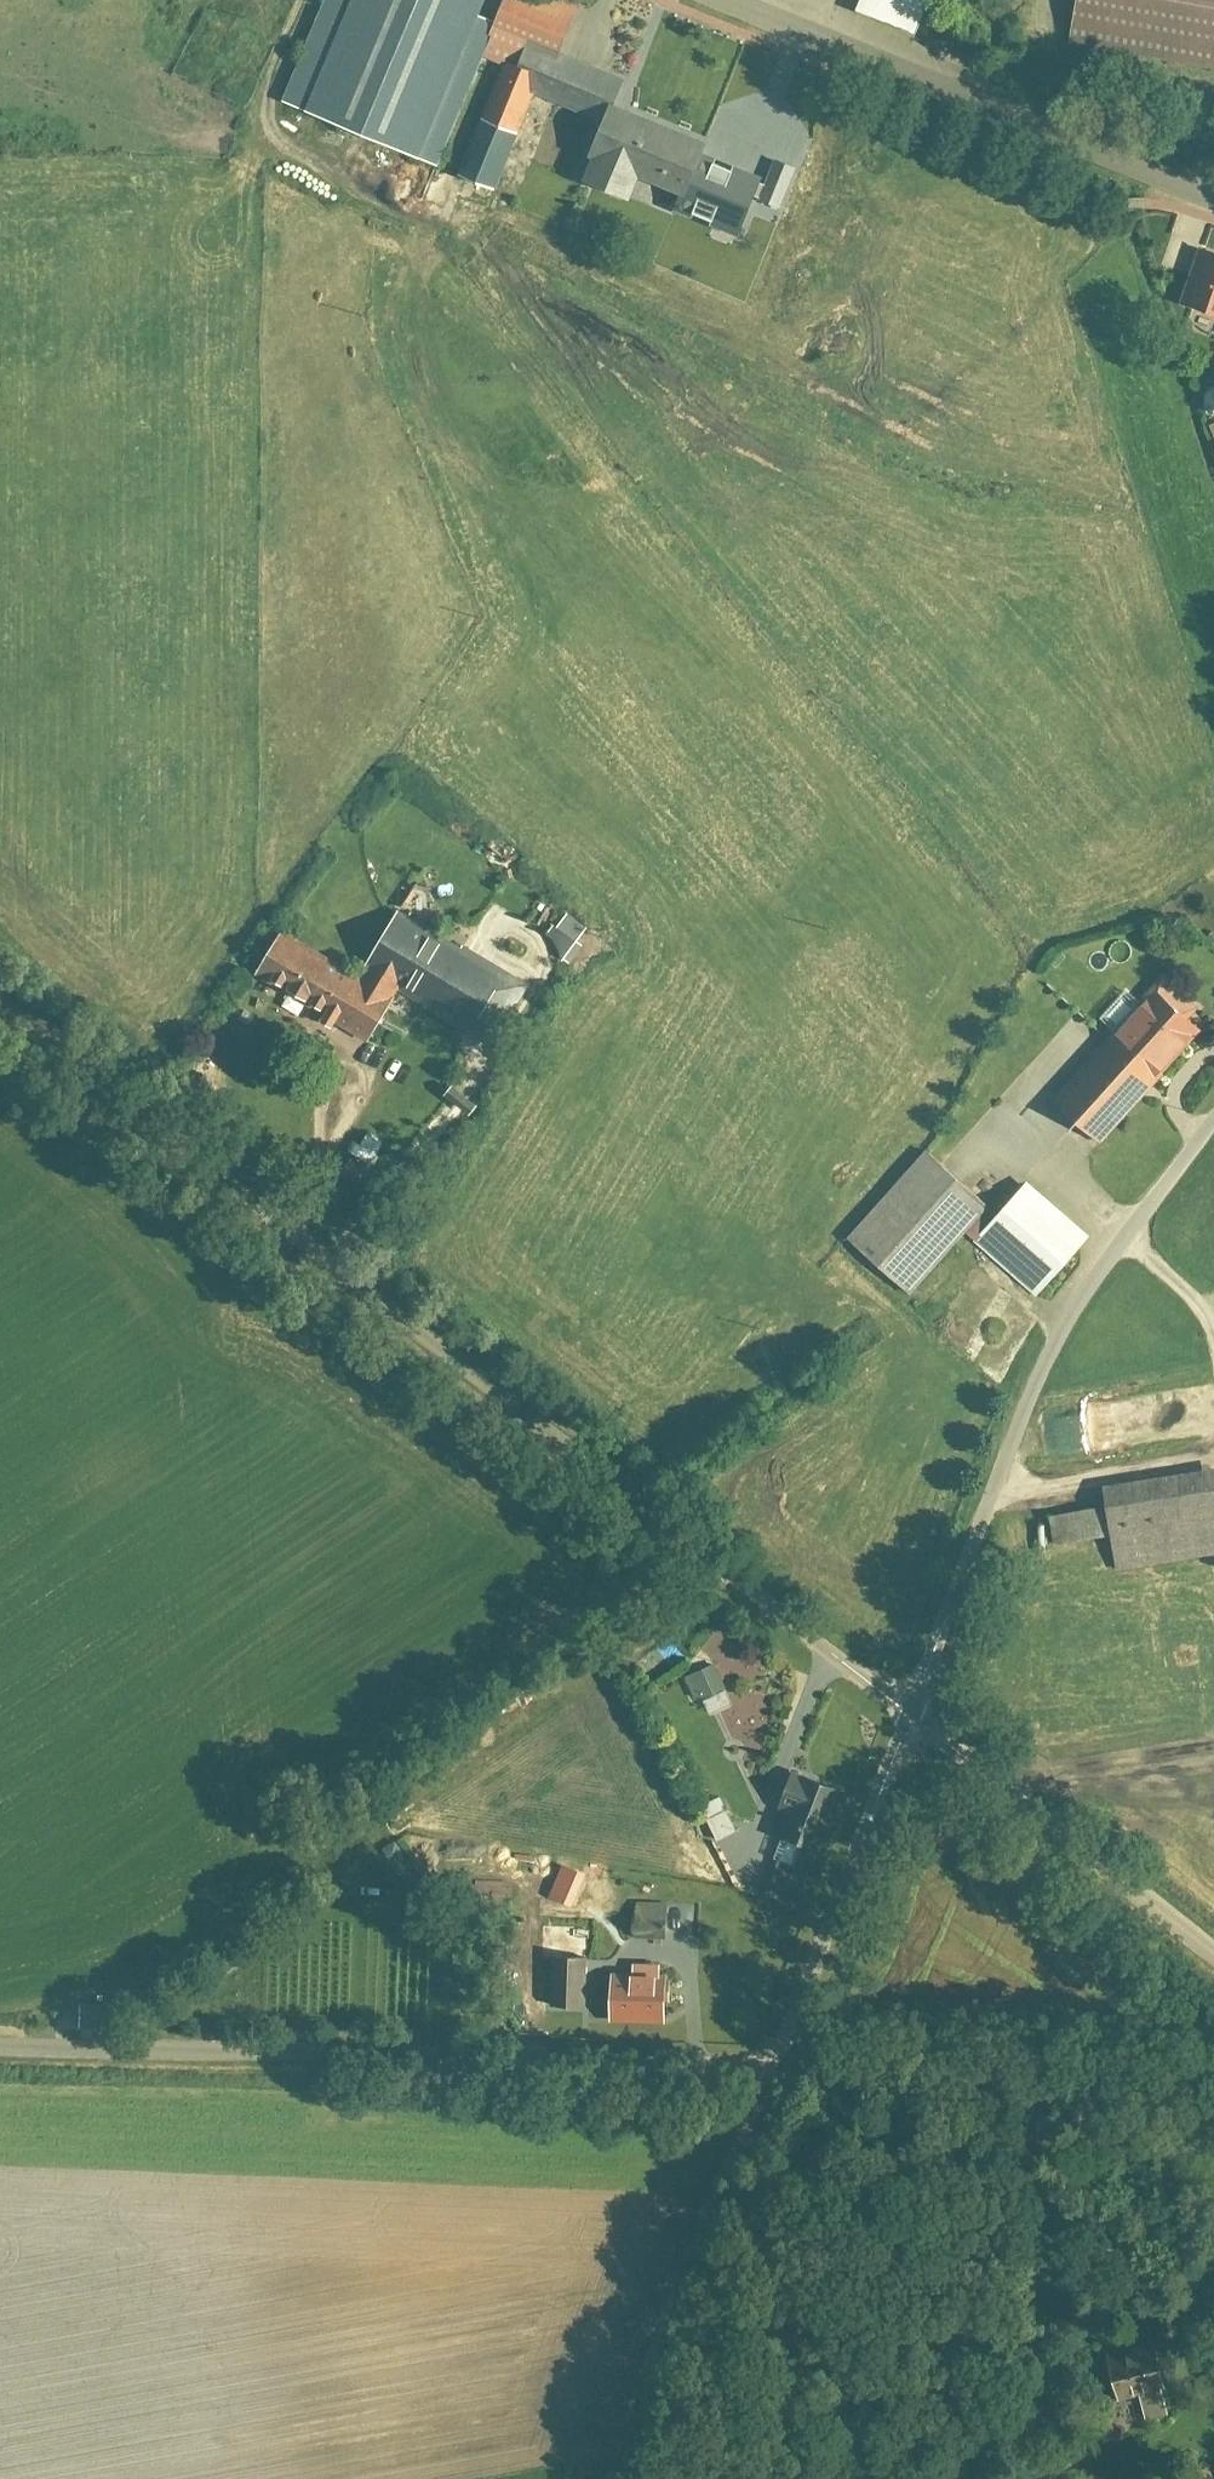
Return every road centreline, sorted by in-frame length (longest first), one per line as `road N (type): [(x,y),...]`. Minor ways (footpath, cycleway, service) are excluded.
road 1 (residential): [(0,982),(257,1200),(717,1568),(917,1715)]
road 2 (residential): [(0,2042),(780,2072)]
road 3 (residential): [(1213,1130),(1050,1352),(992,1472),(917,1715)]
road 4 (unclassified): [(1213,195),(724,0)]
road 5 (track): [(616,2478),(780,2072)]
road 6 (residential): [(780,2072),(1213,2073)]
road 7 (residential): [(917,1715),(780,2072)]
road 8 (residential): [(917,1715),(1213,1952)]

